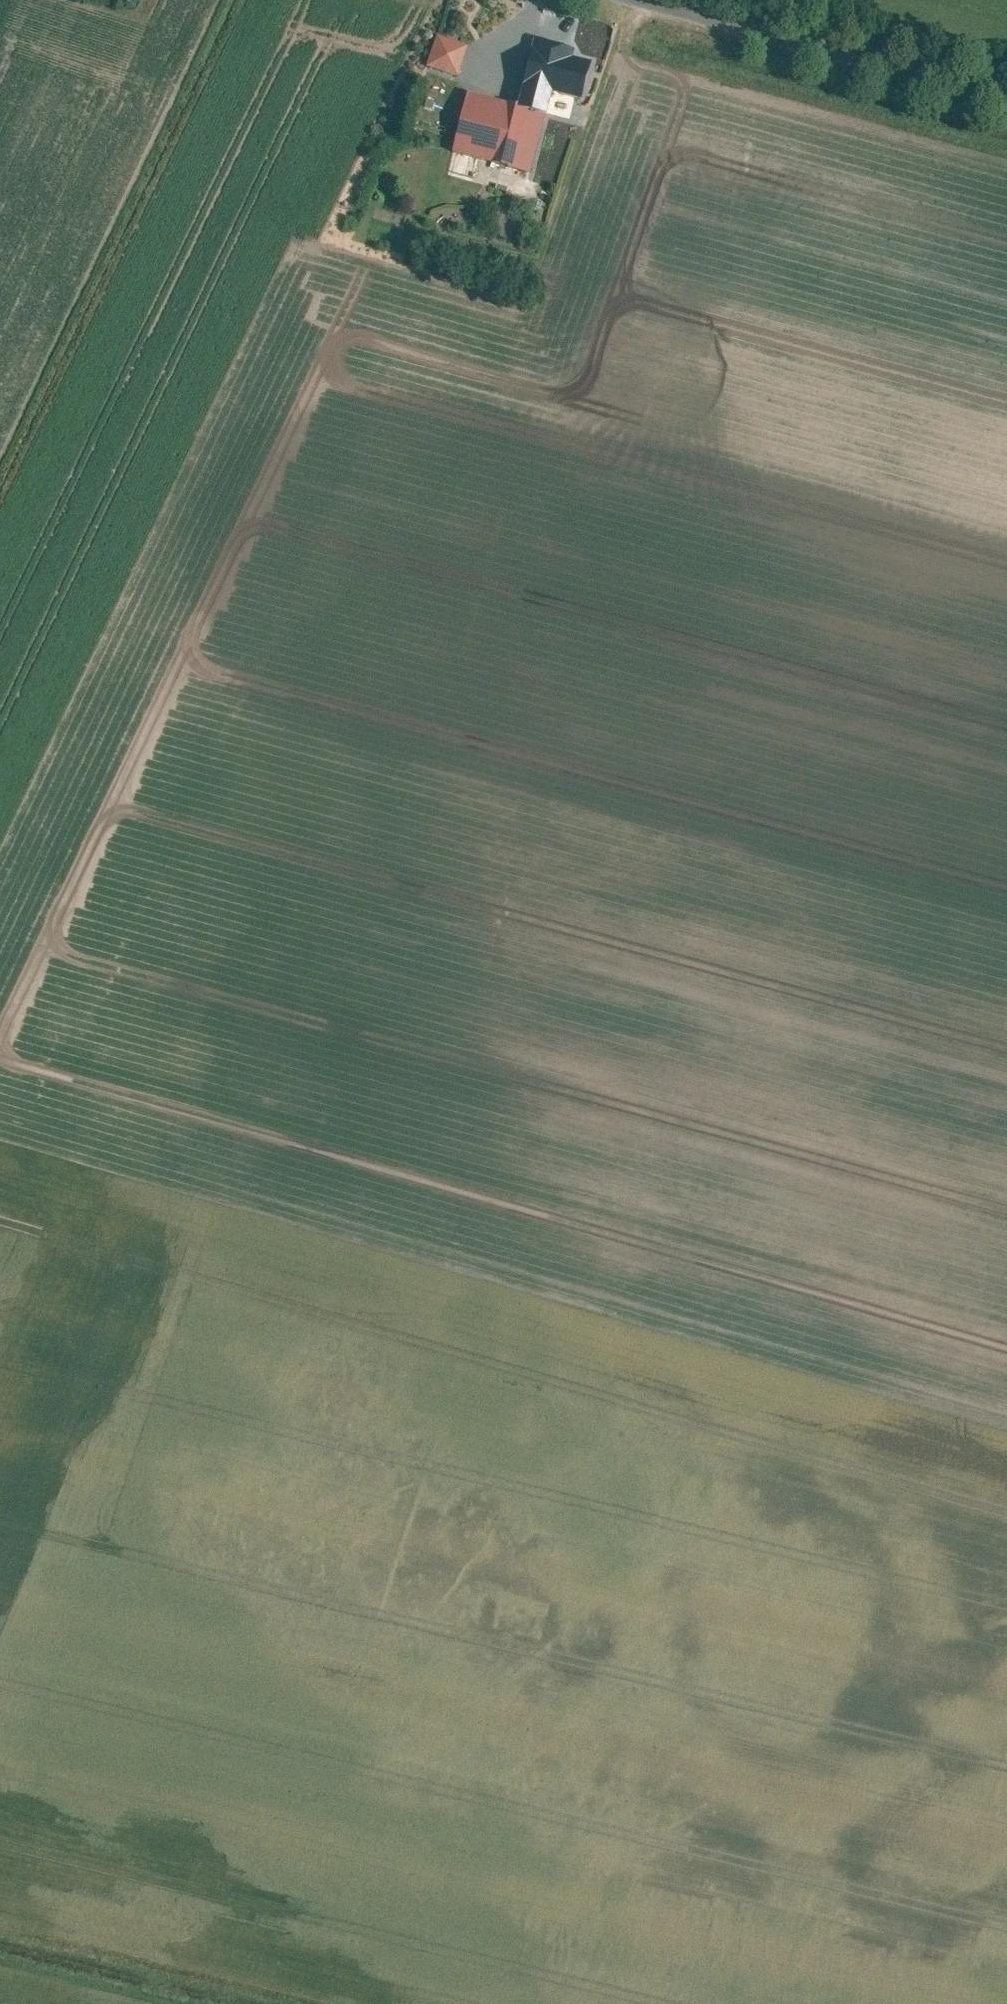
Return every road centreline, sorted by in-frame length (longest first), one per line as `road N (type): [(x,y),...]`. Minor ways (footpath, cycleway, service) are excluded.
road 1 (unclassified): [(613,0),(1006,102)]

